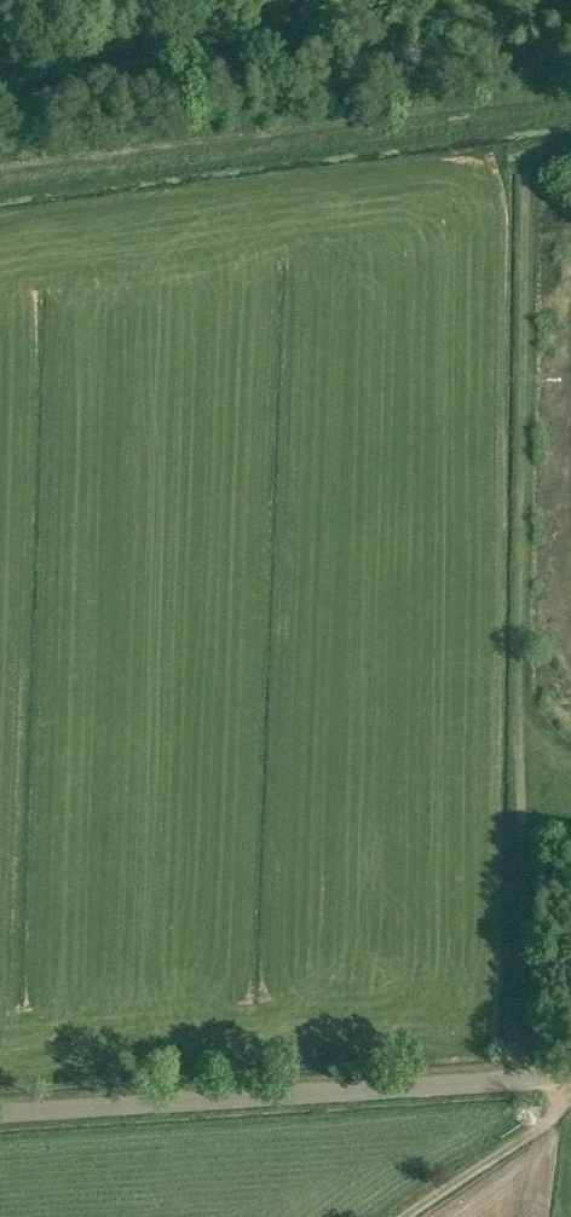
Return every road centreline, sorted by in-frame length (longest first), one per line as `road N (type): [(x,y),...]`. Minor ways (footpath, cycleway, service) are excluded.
road 1 (unclassified): [(0,1112),(570,1074)]

